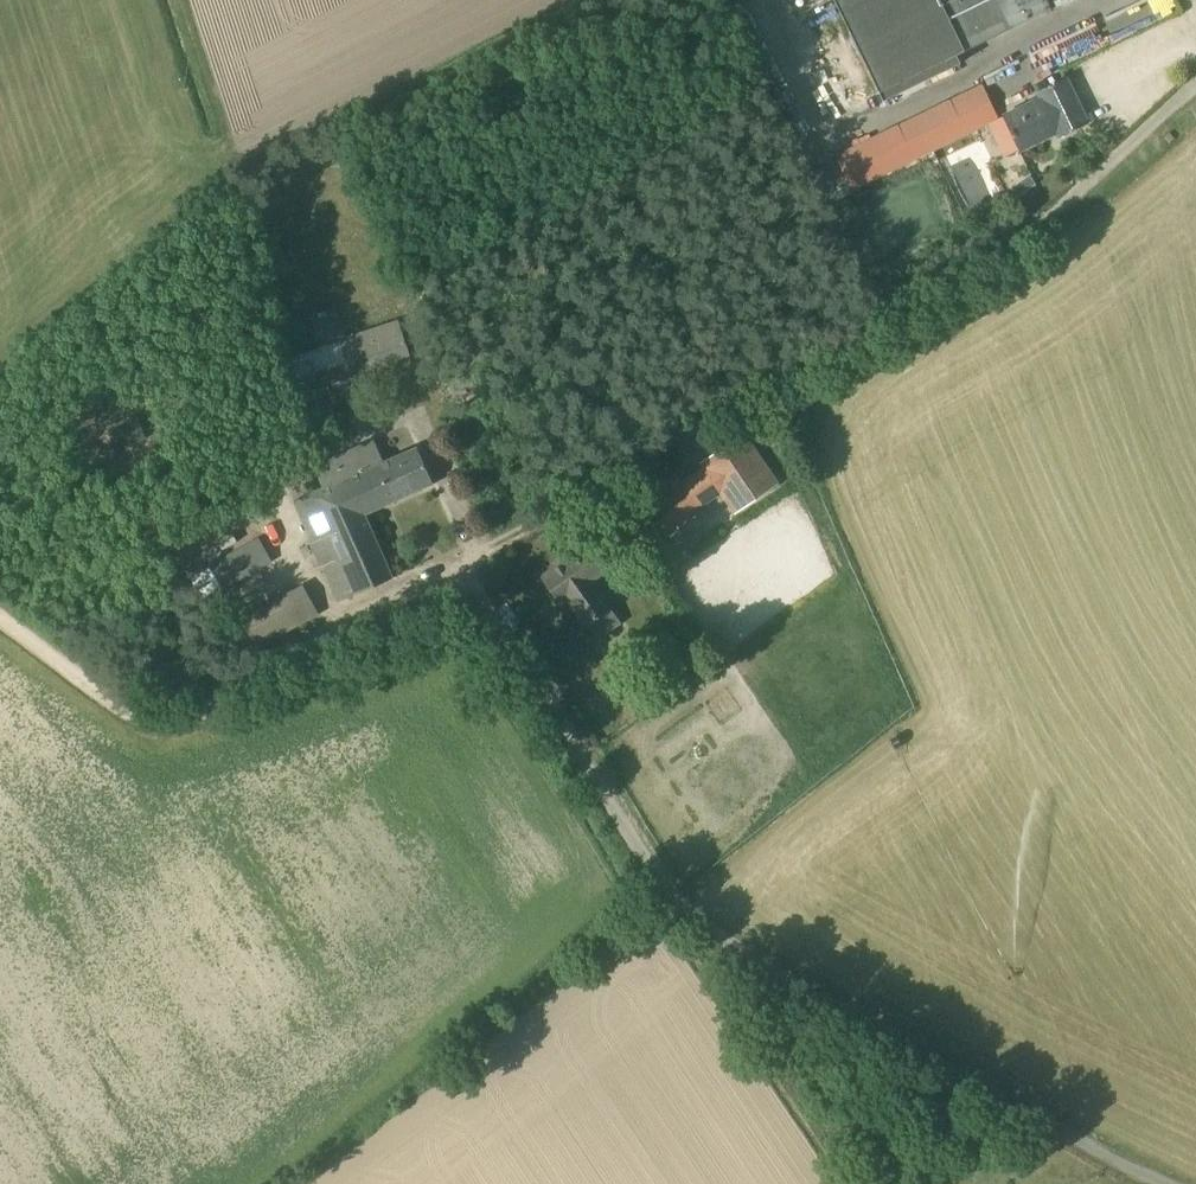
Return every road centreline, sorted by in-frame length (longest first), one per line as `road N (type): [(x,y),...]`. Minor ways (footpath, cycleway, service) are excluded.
road 1 (unclassified): [(922,1053),(669,900),(496,616),(459,589)]
road 2 (track): [(575,500),(1017,237)]
road 3 (track): [(321,639),(213,705),(163,723),(142,719),(0,617)]
road 4 (residential): [(922,1053),(1175,1183)]
road 5 (unclassified): [(1017,237),(1094,181),(1195,80)]
road 6 (unclassified): [(459,589),(473,560),(575,500)]
road 7 (unclassified): [(459,589),(409,594),(321,639)]

